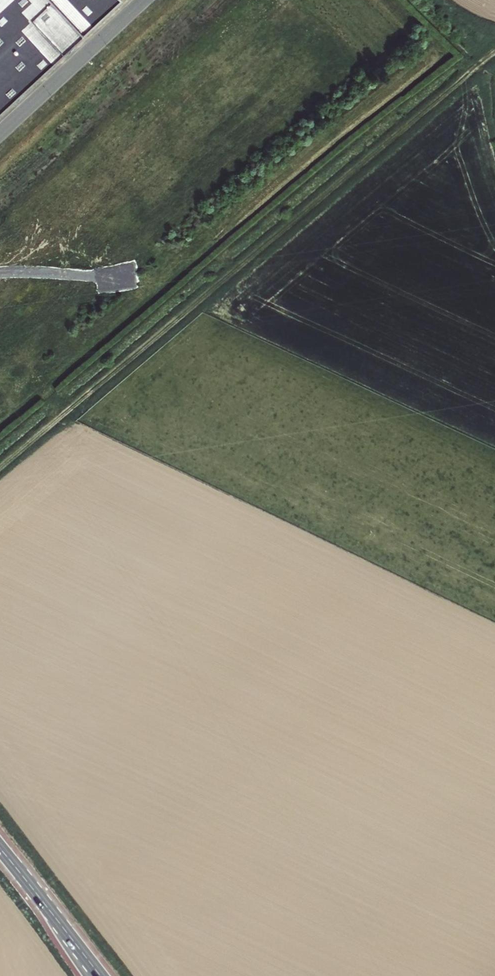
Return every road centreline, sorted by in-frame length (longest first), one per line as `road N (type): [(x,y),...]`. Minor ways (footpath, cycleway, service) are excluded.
road 1 (track): [(0,469),(494,54)]
road 2 (secondary): [(101,975),(0,848)]

